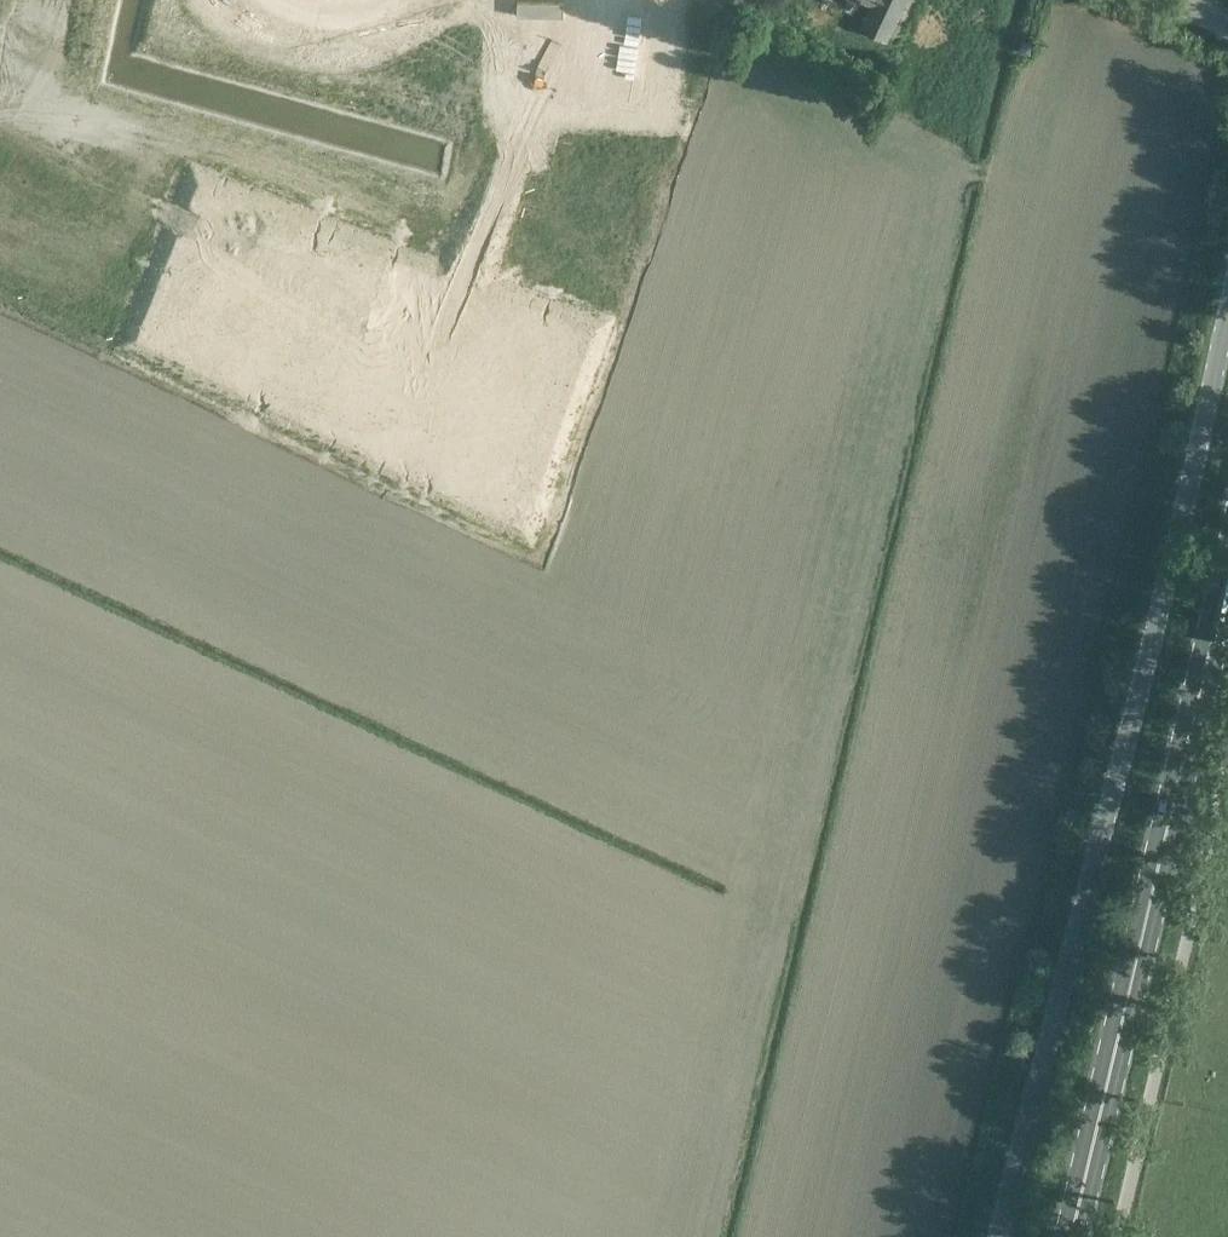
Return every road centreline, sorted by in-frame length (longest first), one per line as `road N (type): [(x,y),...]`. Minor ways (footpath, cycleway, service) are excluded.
road 1 (tertiary): [(999,1236),(1227,311)]
road 2 (secondary): [(1067,1236),(1227,558)]

